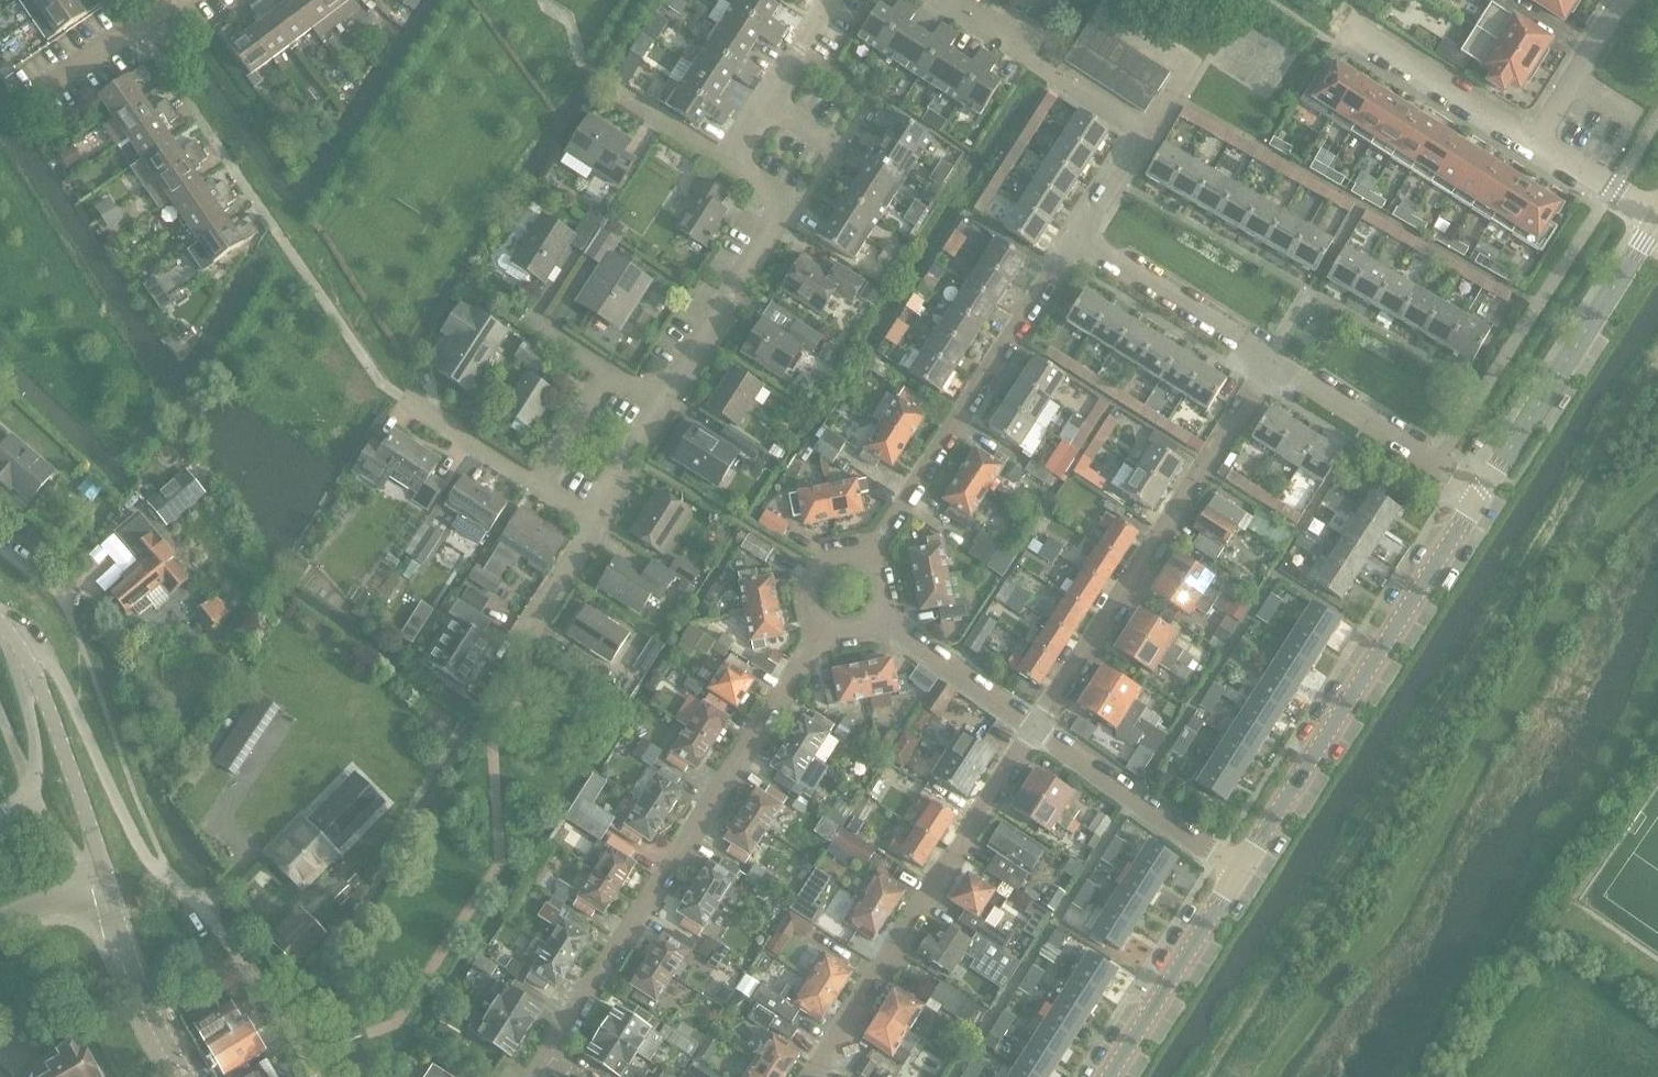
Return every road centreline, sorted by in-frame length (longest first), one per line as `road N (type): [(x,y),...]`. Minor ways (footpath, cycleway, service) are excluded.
road 1 (residential): [(537,1076),(828,633)]
road 2 (unclassified): [(1242,875),(1485,494)]
road 3 (residential): [(1038,732),(1277,361)]
road 4 (residential): [(811,1076),(1038,732)]
road 5 (residential): [(871,558),(1077,240)]
road 6 (unclassified): [(1485,494),(1657,220)]
road 7 (residential): [(661,408),(788,202),(729,162)]
road 8 (unclassified): [(103,883),(56,723),(10,627)]
road 9 (residential): [(1242,875),(1038,732)]
road 10 (residential): [(1485,494),(1277,361)]
road 11 (unclassified): [(1112,1076),(1242,875)]
road 12 (residential): [(1077,240),(1145,132),(1052,78)]
road 13 (residential): [(1277,361),(1077,240)]
road 14 (unclassified): [(186,1076),(133,975),(103,883)]
road 15 (residential): [(1366,32),(1536,141)]
road 16 (residential): [(1038,732),(879,617)]
road 17 (unclassified): [(15,807),(33,783),(37,737),(10,627)]
road 18 (residential): [(34,98),(176,0)]
road 19 (residential): [(1536,141),(1625,0)]
road 20 (residential): [(536,486),(403,399)]
road 21 (residential): [(1536,141),(1657,215)]
road 22 (residential): [(828,633),(804,595),(826,556),(871,558)]
road 23 (residential): [(594,523),(661,408)]
road 24 (residential): [(606,373),(536,486)]
road 25 (residential): [(729,162),(619,95)]
road 26 (residential): [(530,634),(594,523)]
road 27 (residential): [(1052,78),(1005,32),(953,0)]
road 28 (residential): [(767,101),(833,0)]

